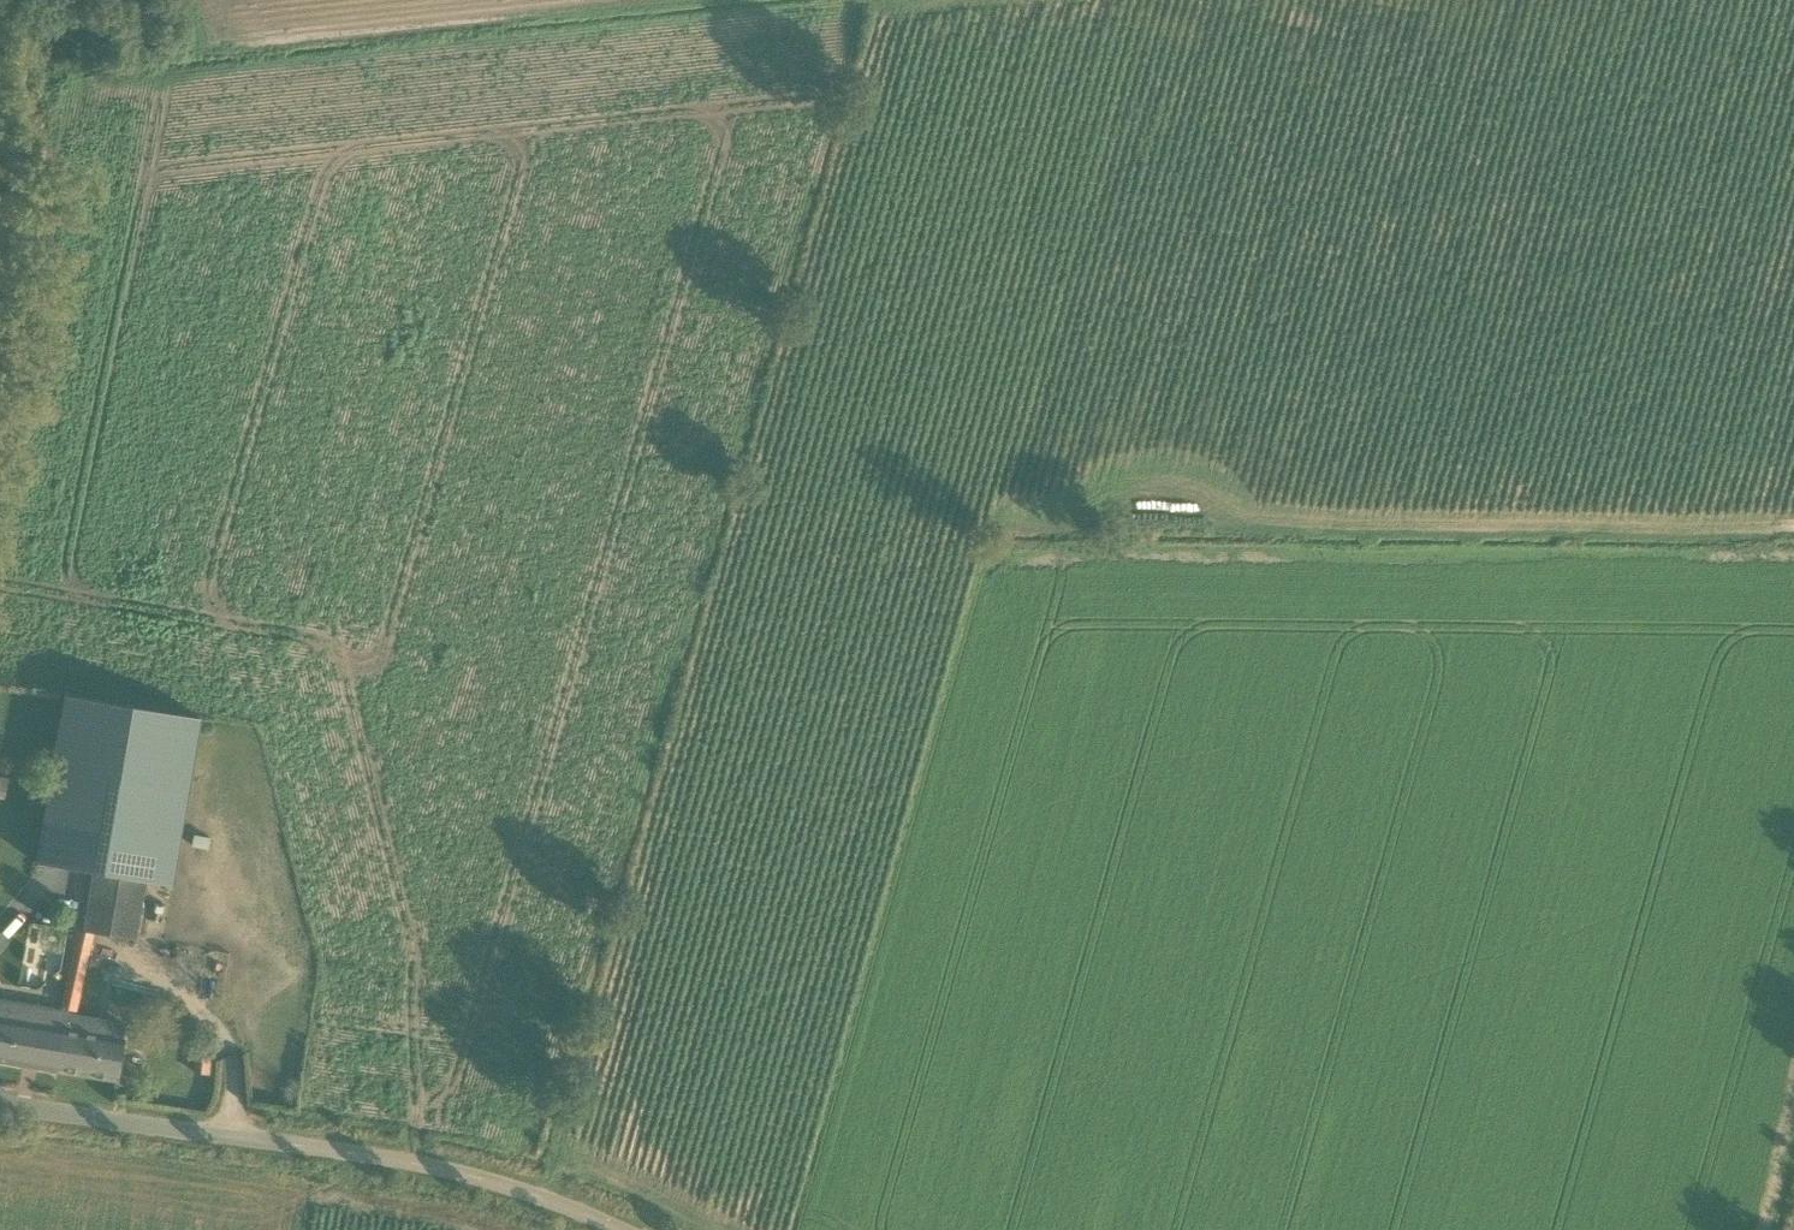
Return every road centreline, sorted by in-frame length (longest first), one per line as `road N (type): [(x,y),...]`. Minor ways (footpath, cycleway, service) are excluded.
road 1 (unclassified): [(621,1229),(533,1194),(411,1162),(0,1104)]

